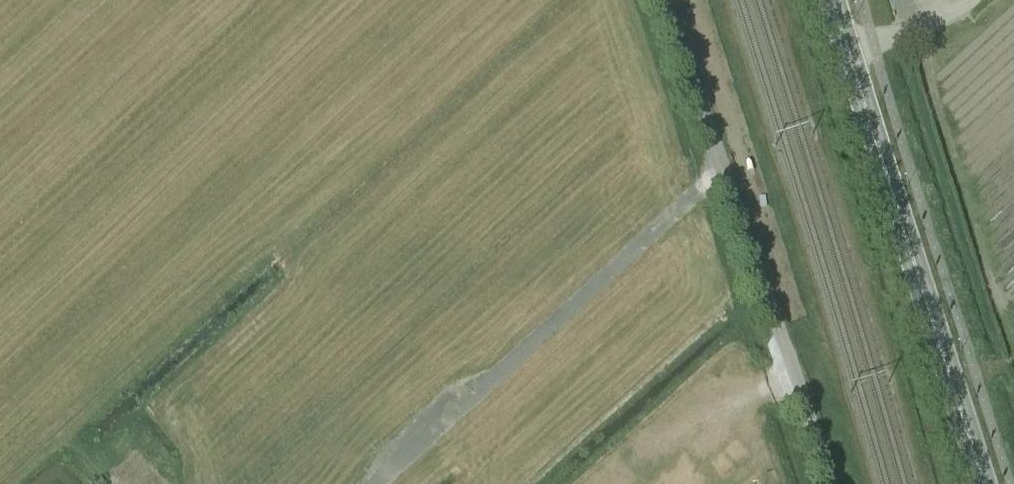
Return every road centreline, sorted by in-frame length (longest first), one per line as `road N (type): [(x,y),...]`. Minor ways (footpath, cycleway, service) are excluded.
road 1 (unclassified): [(832,483),(666,0)]
road 2 (tertiary): [(981,483),(835,0)]

